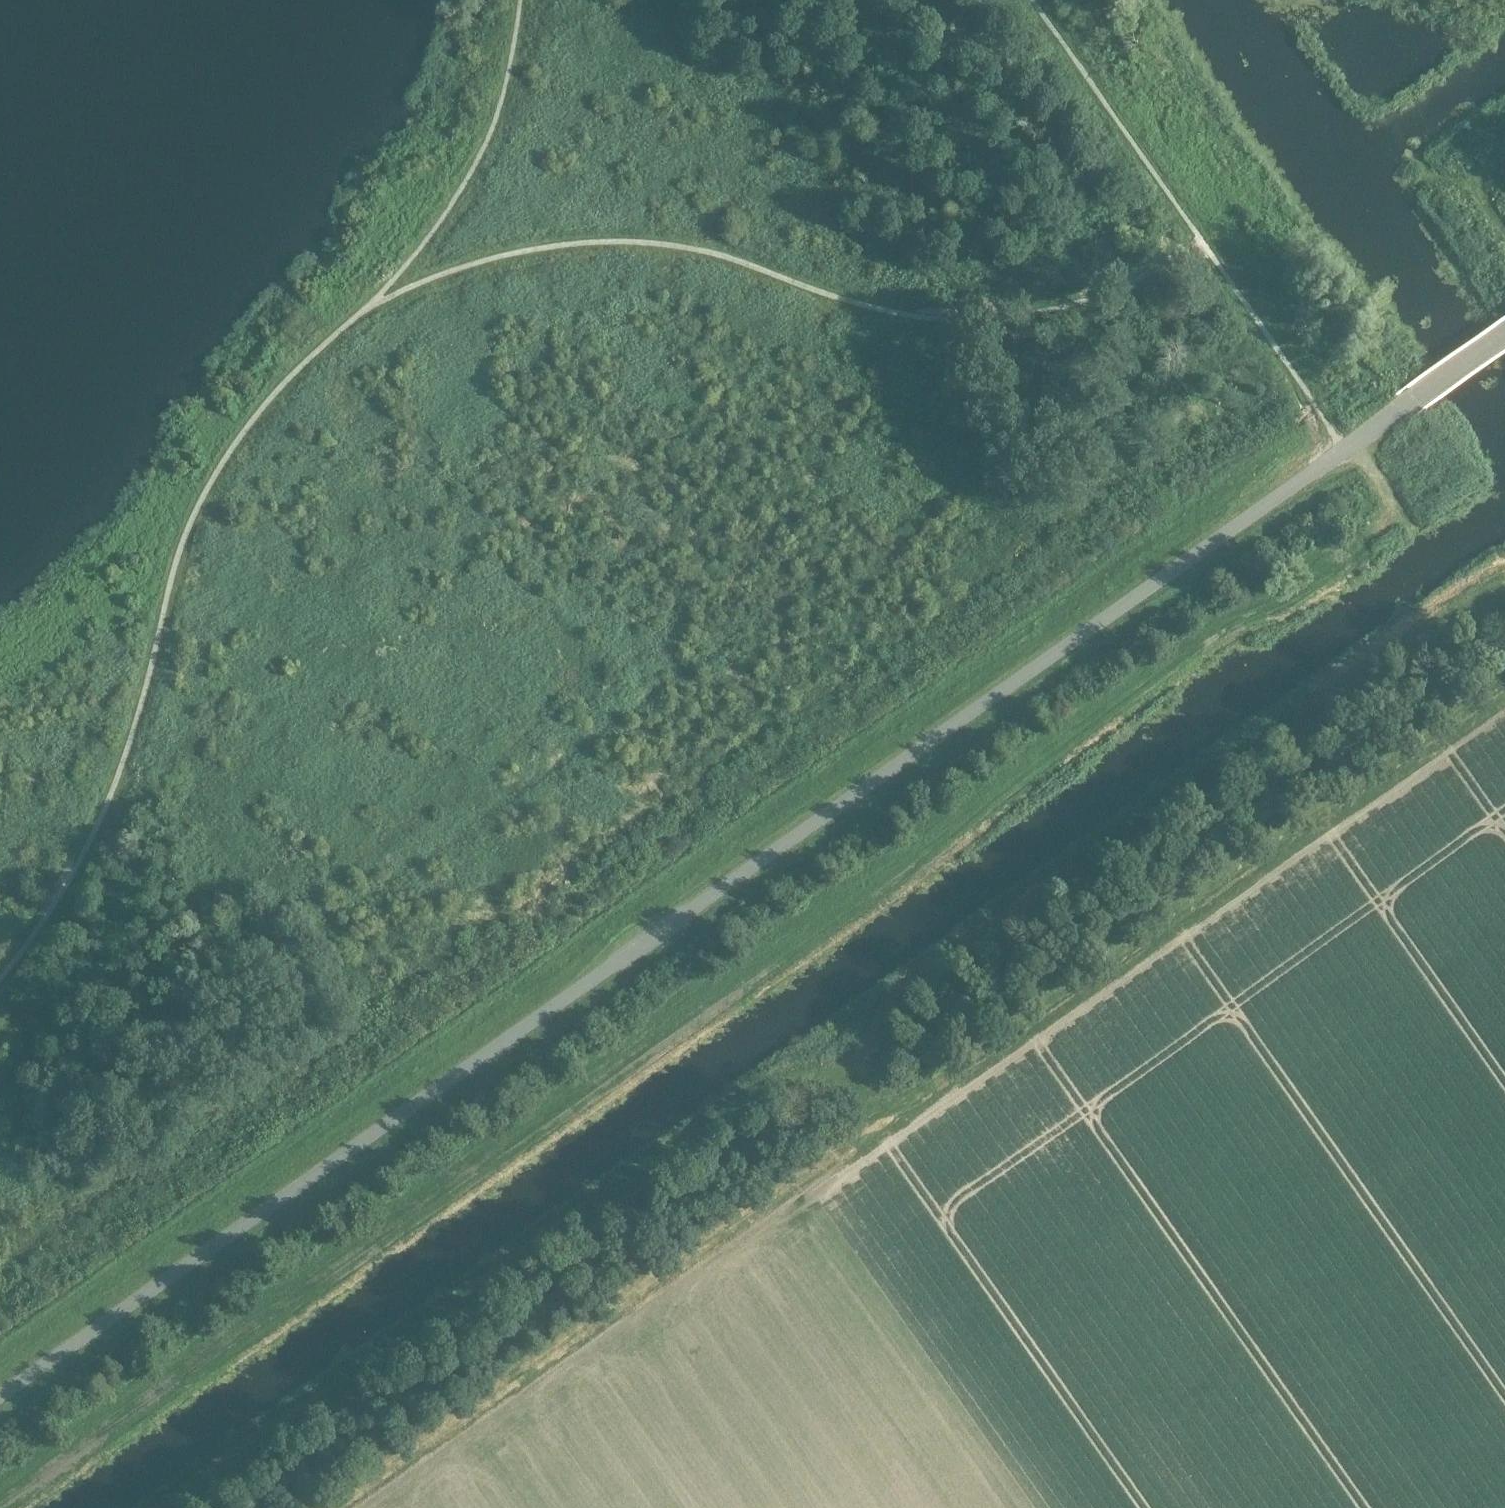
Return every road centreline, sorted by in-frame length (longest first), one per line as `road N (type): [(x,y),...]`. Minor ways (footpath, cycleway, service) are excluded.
road 1 (unclassified): [(0,1395),(1504,335)]

